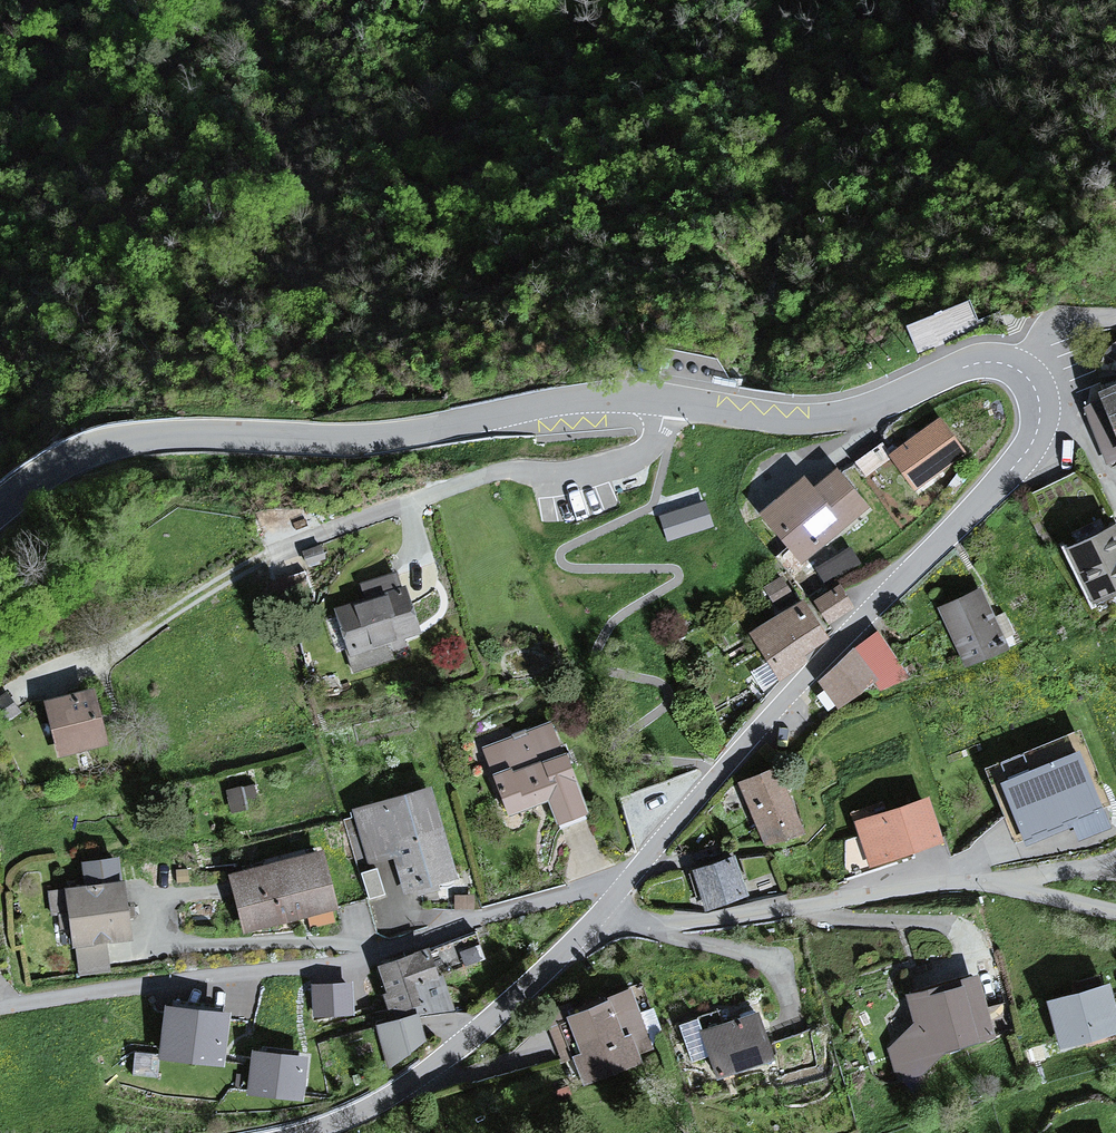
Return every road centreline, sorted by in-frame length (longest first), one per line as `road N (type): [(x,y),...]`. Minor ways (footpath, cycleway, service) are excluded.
road 1 (tertiary): [(665,402),(845,417),(995,362),(1027,378),(1040,414),(1019,462),(798,685),(624,885)]
road 2 (tertiary): [(0,510),(77,455),(113,444),(379,437),(576,399),(665,402)]
road 3 (residential): [(624,885),(616,881),(340,963),(0,1008)]
road 4 (residential): [(993,884),(645,926),(612,899)]
road 5 (tertiary): [(612,899),(548,968),(435,1065),(374,1105),(302,1132)]
road 6 (residential): [(665,402),(655,441),(614,467),(558,476),(506,471),(408,504)]
road 7 (track): [(408,504),(325,530),(231,575),(152,639)]
road 8 (residential): [(1115,914),(993,884)]
road 9 (residential): [(993,884),(1115,860)]

